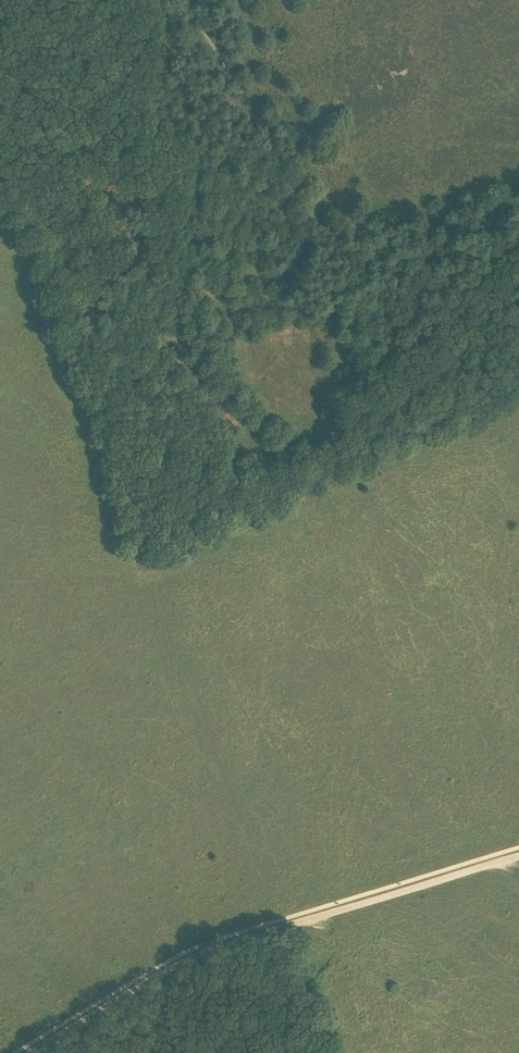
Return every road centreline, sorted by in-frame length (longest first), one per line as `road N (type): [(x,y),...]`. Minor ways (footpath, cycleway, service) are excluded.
road 1 (track): [(518,857),(189,959),(27,1052)]

